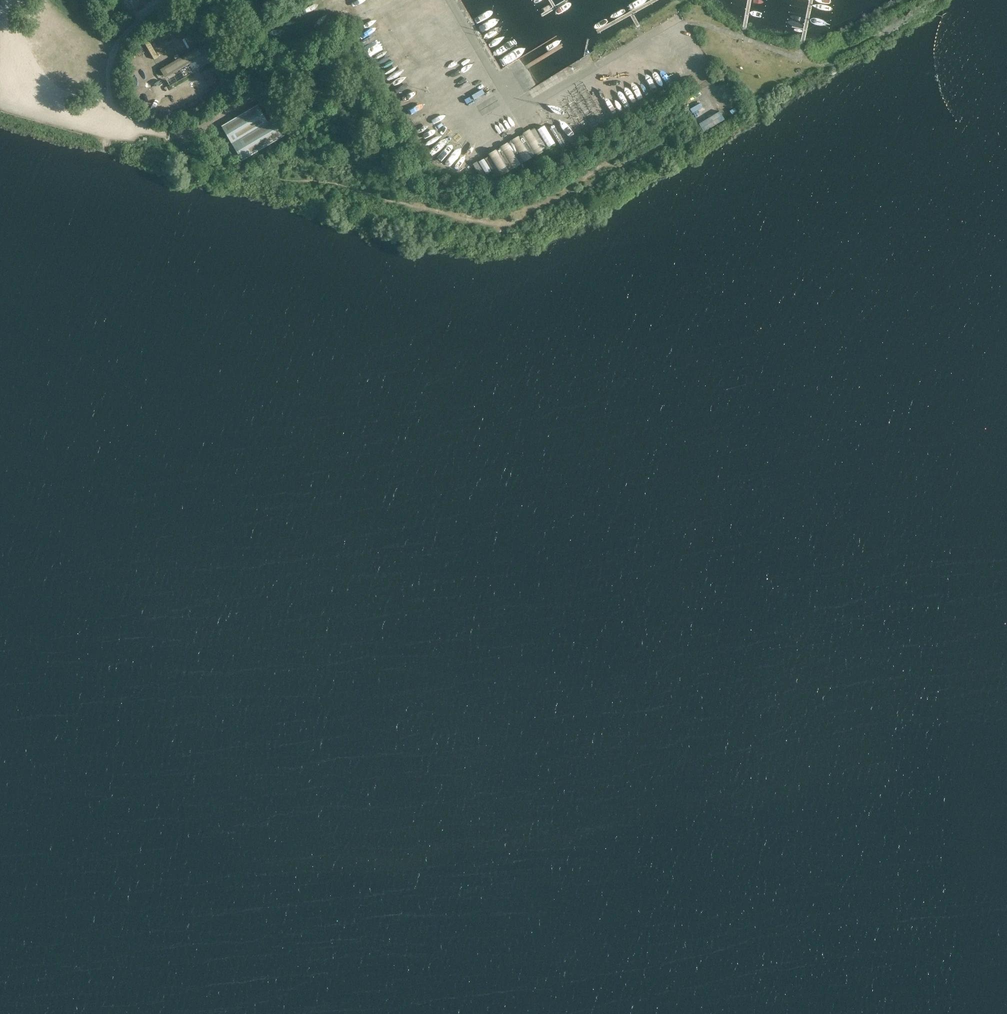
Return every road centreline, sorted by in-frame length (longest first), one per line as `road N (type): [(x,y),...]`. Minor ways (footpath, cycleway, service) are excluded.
road 1 (residential): [(454,0),(505,92),(528,113),(669,32),(723,107)]
road 2 (track): [(153,17),(110,61),(109,134),(145,129),(163,92)]
road 3 (track): [(256,101),(195,135),(145,129)]

